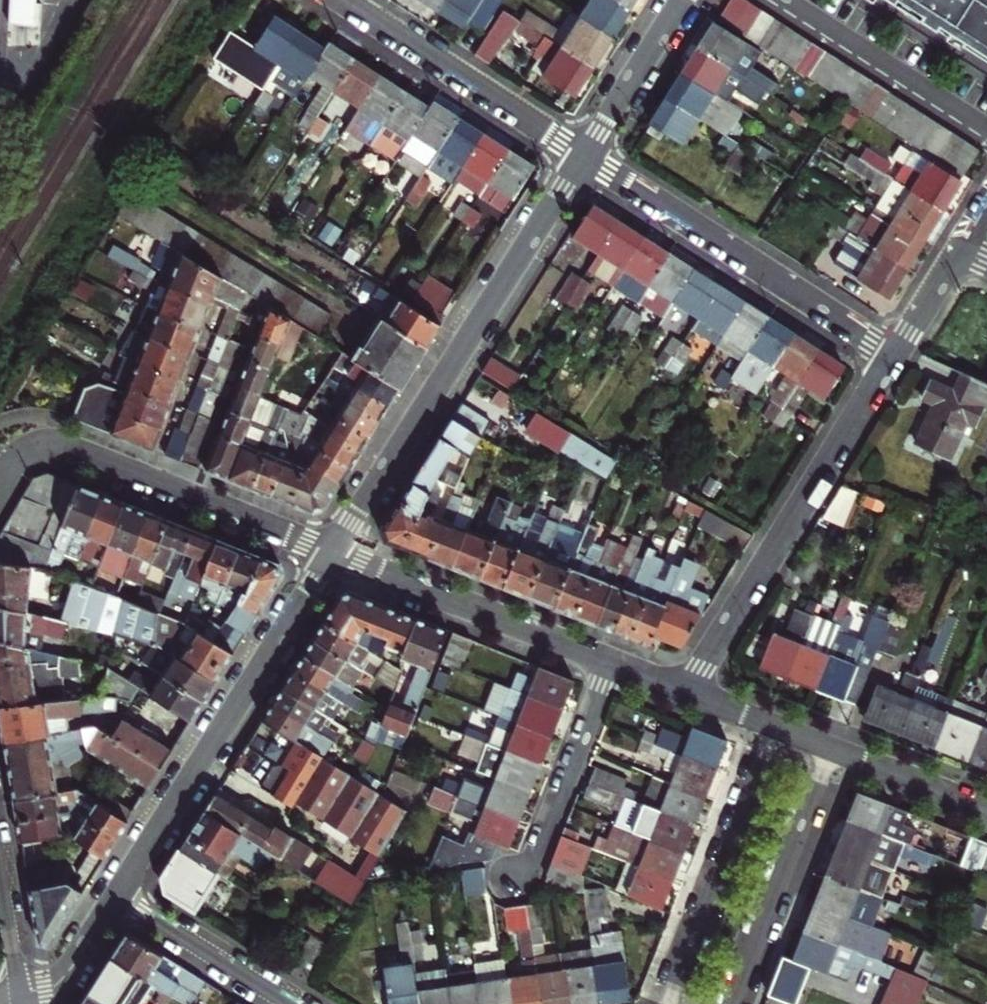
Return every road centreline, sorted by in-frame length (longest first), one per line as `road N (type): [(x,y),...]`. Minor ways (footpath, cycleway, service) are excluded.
road 1 (residential): [(335,554),(583,154)]
road 2 (residential): [(117,895),(335,554)]
road 3 (residential): [(681,690),(893,351)]
road 4 (residential): [(0,480),(27,449),(54,445),(335,554)]
road 5 (residential): [(583,154),(893,351)]
road 6 (residential): [(776,727),(667,1003)]
road 7 (residential): [(335,554),(609,661)]
road 8 (residential): [(348,0),(583,154)]
road 9 (residential): [(831,749),(724,1003)]
road 10 (residential): [(515,882),(532,857),(609,661)]
road 11 (residential): [(986,129),(785,0)]
road 12 (residential): [(117,895),(287,1003)]
road 13 (residential): [(583,154),(681,0)]
road 14 (residential): [(831,749),(986,812)]
road 15 (residential): [(21,994),(69,973),(117,895)]
road 16 (residential): [(21,994),(0,875)]

